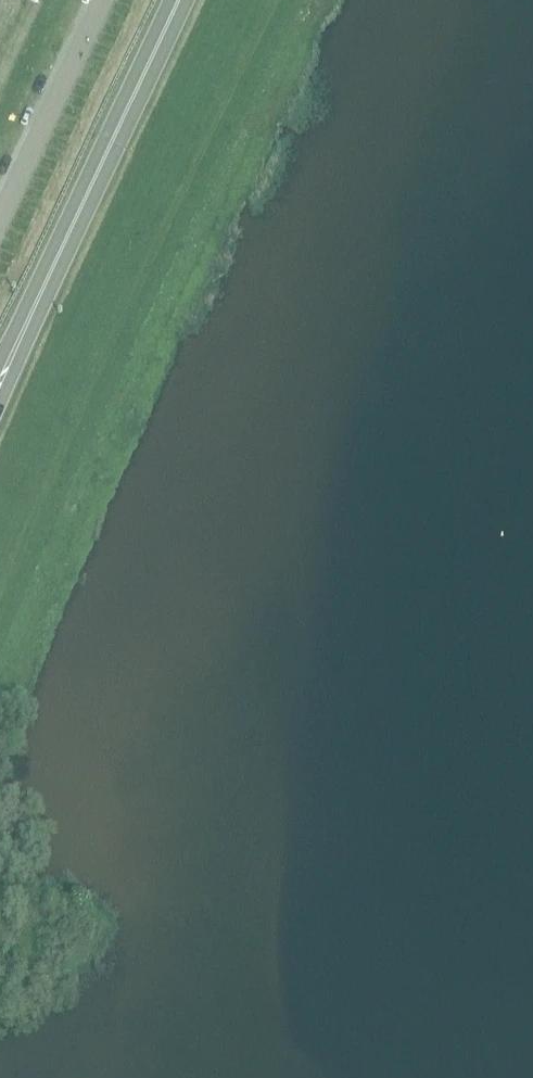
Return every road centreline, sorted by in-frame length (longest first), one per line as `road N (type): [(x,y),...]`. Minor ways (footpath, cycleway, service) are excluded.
road 1 (trunk): [(0,381),(178,0)]
road 2 (unclassified): [(0,212),(101,0)]

